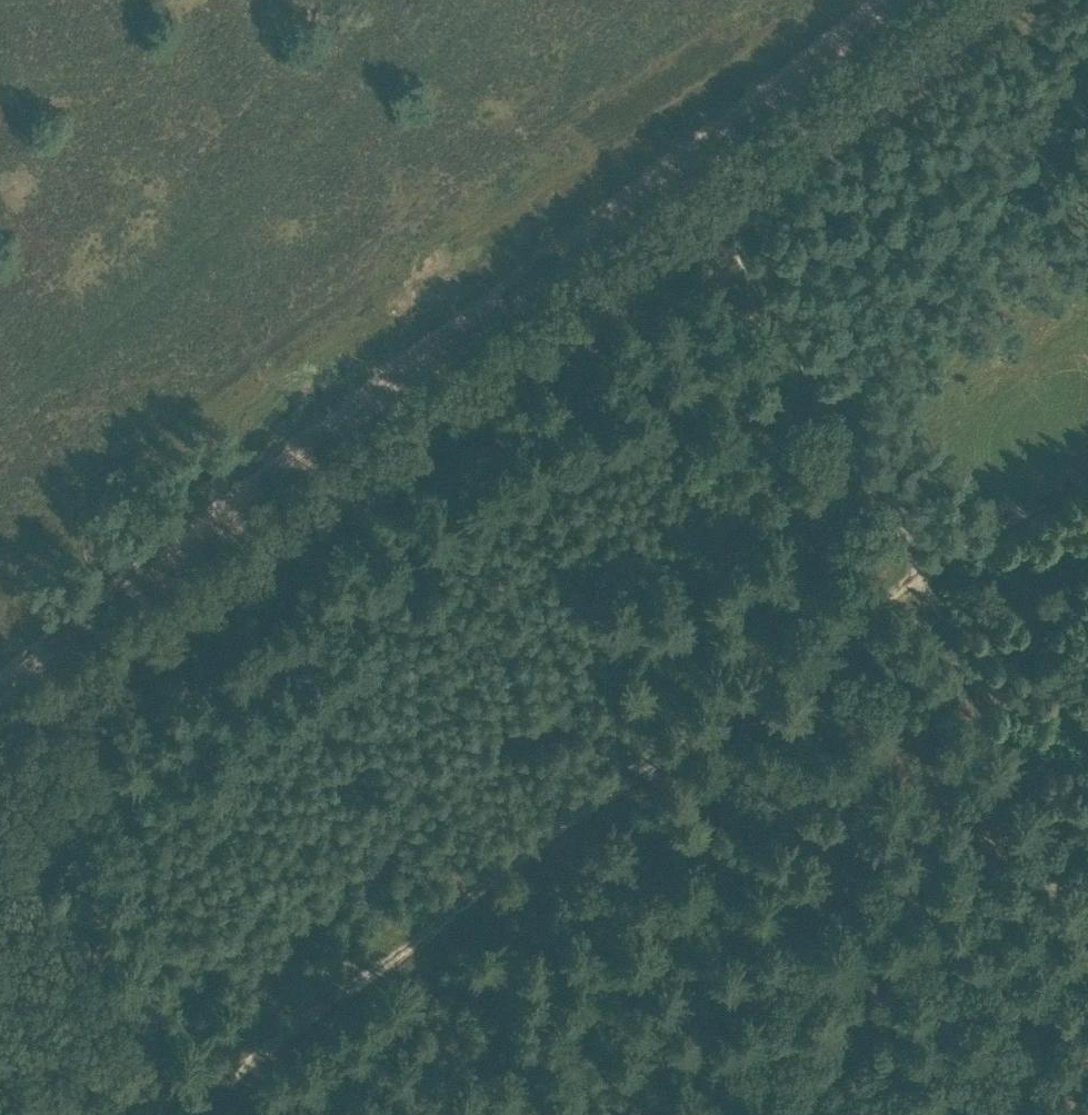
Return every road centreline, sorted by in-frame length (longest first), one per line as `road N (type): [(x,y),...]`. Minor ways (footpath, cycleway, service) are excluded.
road 1 (track): [(890,0),(0,689)]
road 2 (track): [(188,1114),(610,796),(1087,461)]
road 3 (track): [(714,196),(926,575),(1087,903)]

